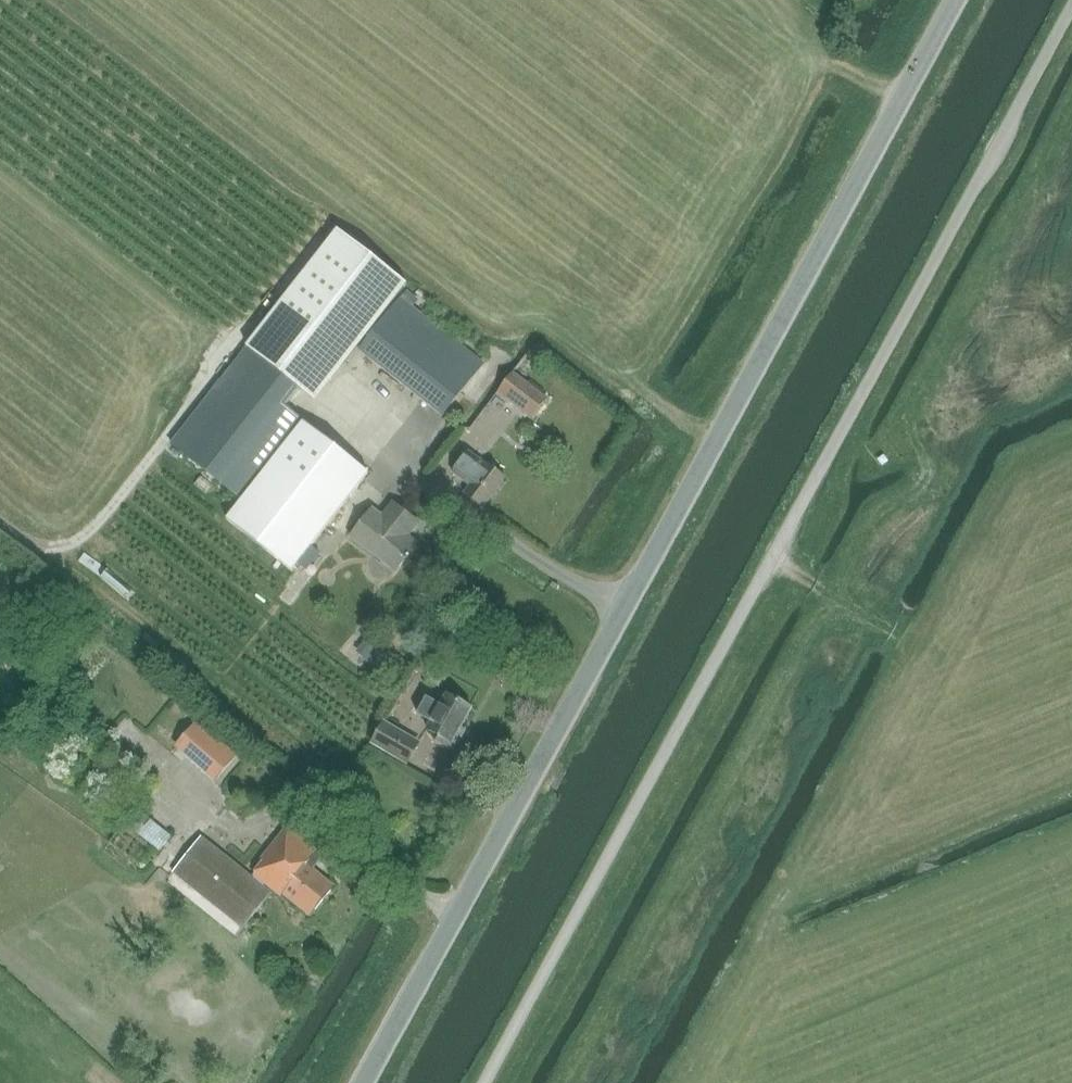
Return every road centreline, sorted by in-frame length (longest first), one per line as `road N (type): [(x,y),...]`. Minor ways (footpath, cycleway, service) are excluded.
road 1 (tertiary): [(361,1082),(958,0)]
road 2 (unclassified): [(486,1082),(1071,5)]
road 3 (track): [(930,658),(767,567)]

